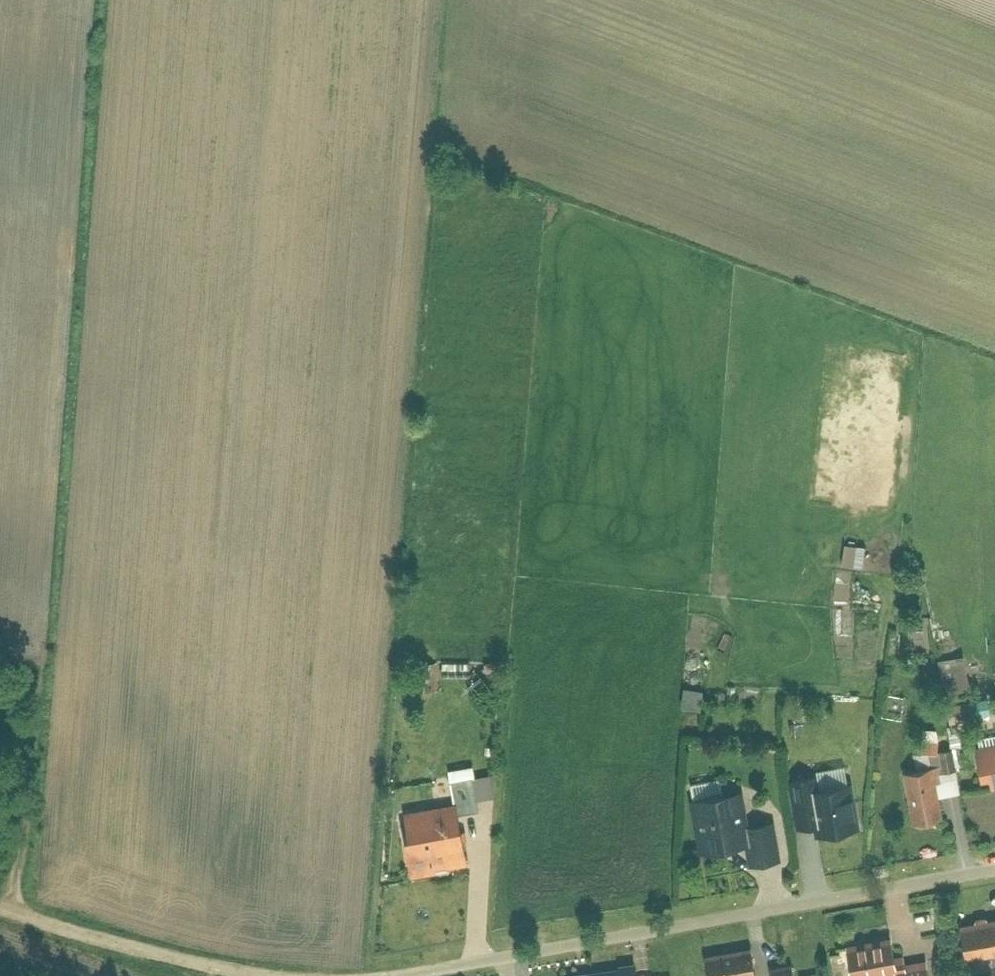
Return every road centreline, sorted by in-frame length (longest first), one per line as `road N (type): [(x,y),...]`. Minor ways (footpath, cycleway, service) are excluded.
road 1 (residential): [(383,975),(994,868)]
road 2 (track): [(0,905),(102,942),(269,975),(322,975)]

